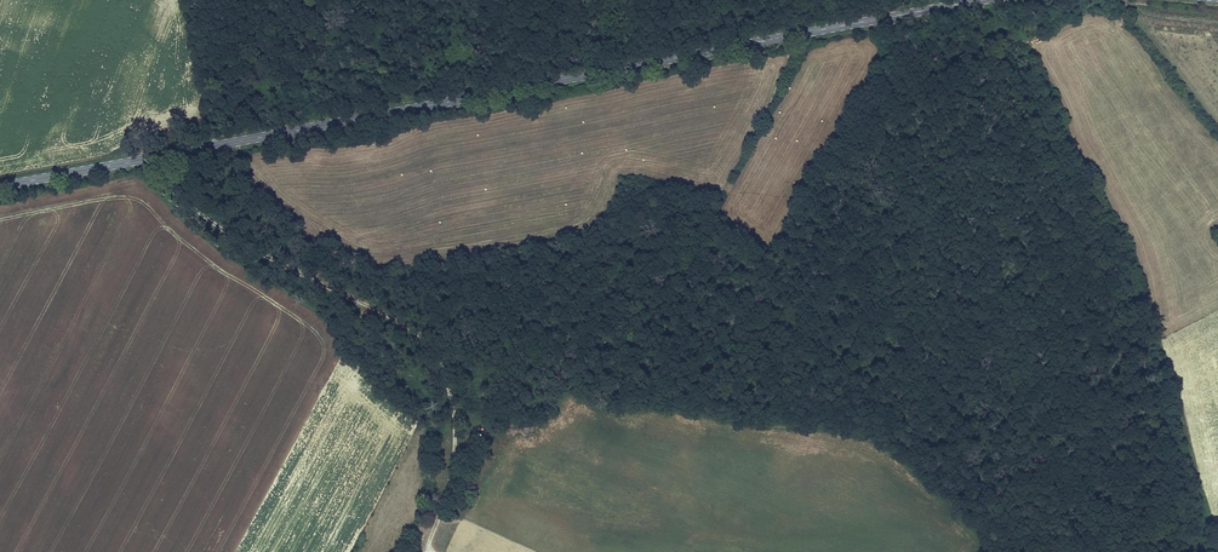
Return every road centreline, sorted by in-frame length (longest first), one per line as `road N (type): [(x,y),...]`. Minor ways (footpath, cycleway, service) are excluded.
road 1 (primary): [(0,187),(990,0)]

